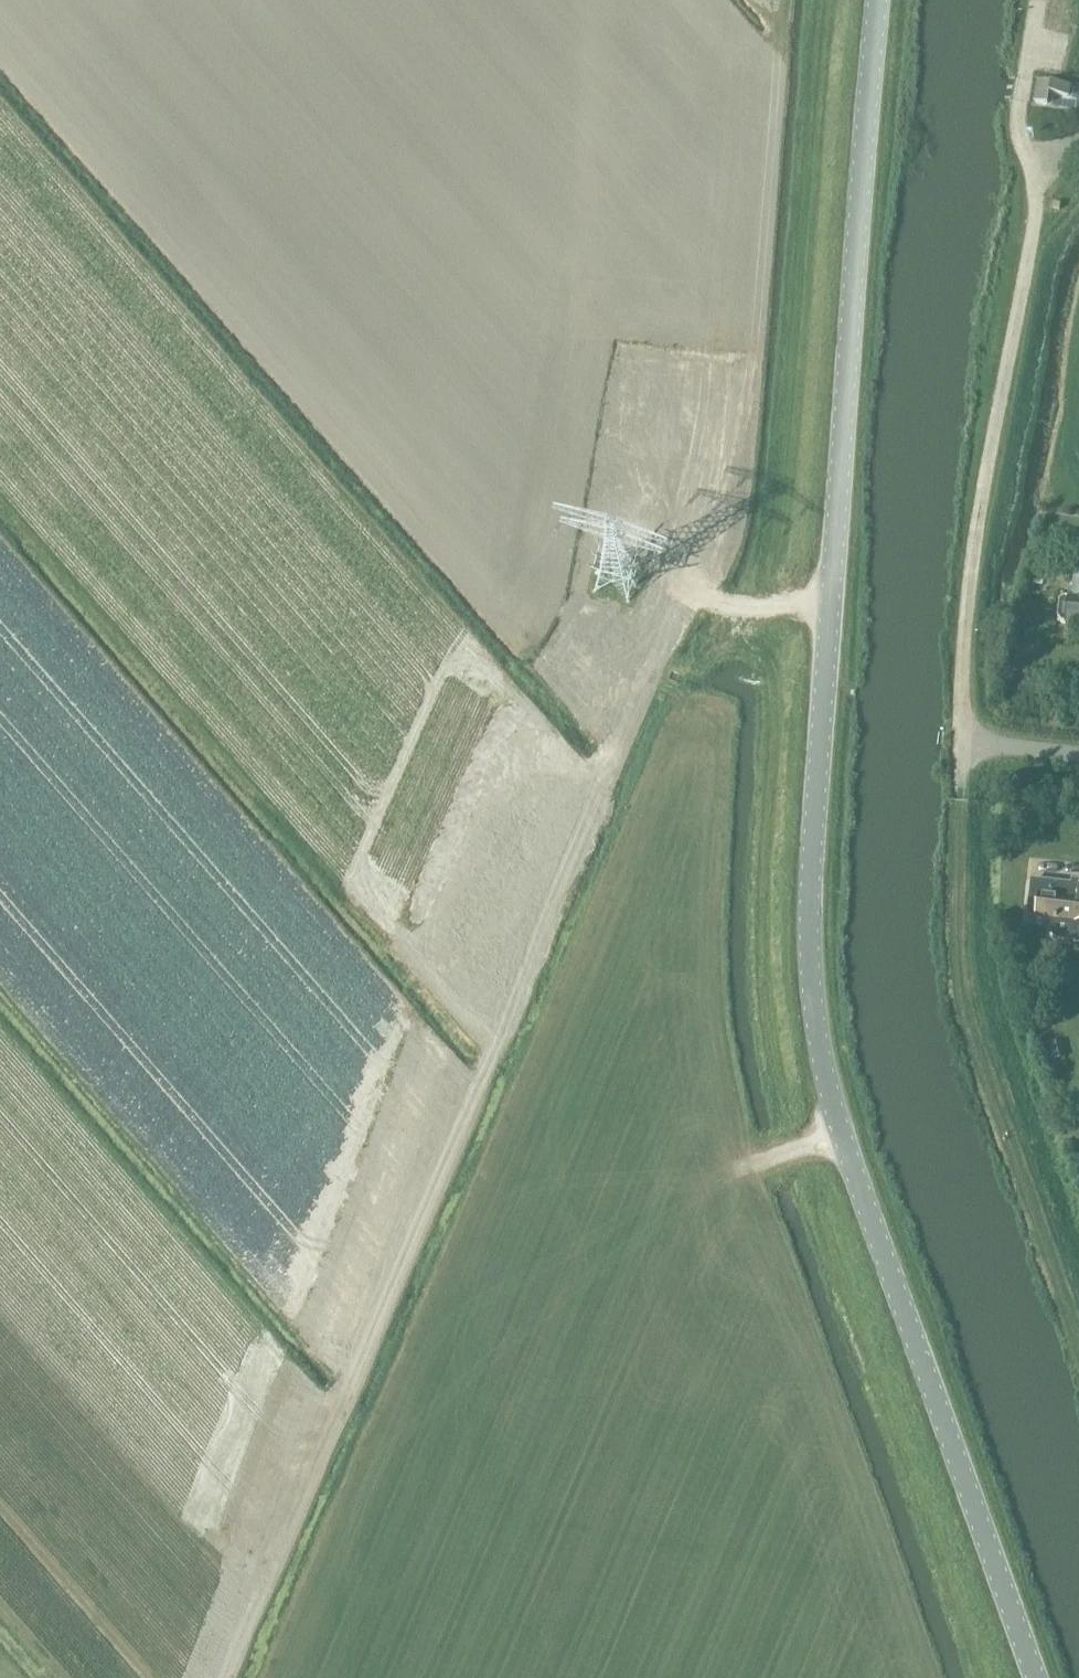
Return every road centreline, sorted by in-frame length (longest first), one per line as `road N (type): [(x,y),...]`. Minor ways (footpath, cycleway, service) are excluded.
road 1 (unclassified): [(1039,1677),(832,1094),(814,982),(822,771),(880,0)]
road 2 (unclassified): [(960,742),(974,550),(1036,204),(1019,121),(1038,0)]

